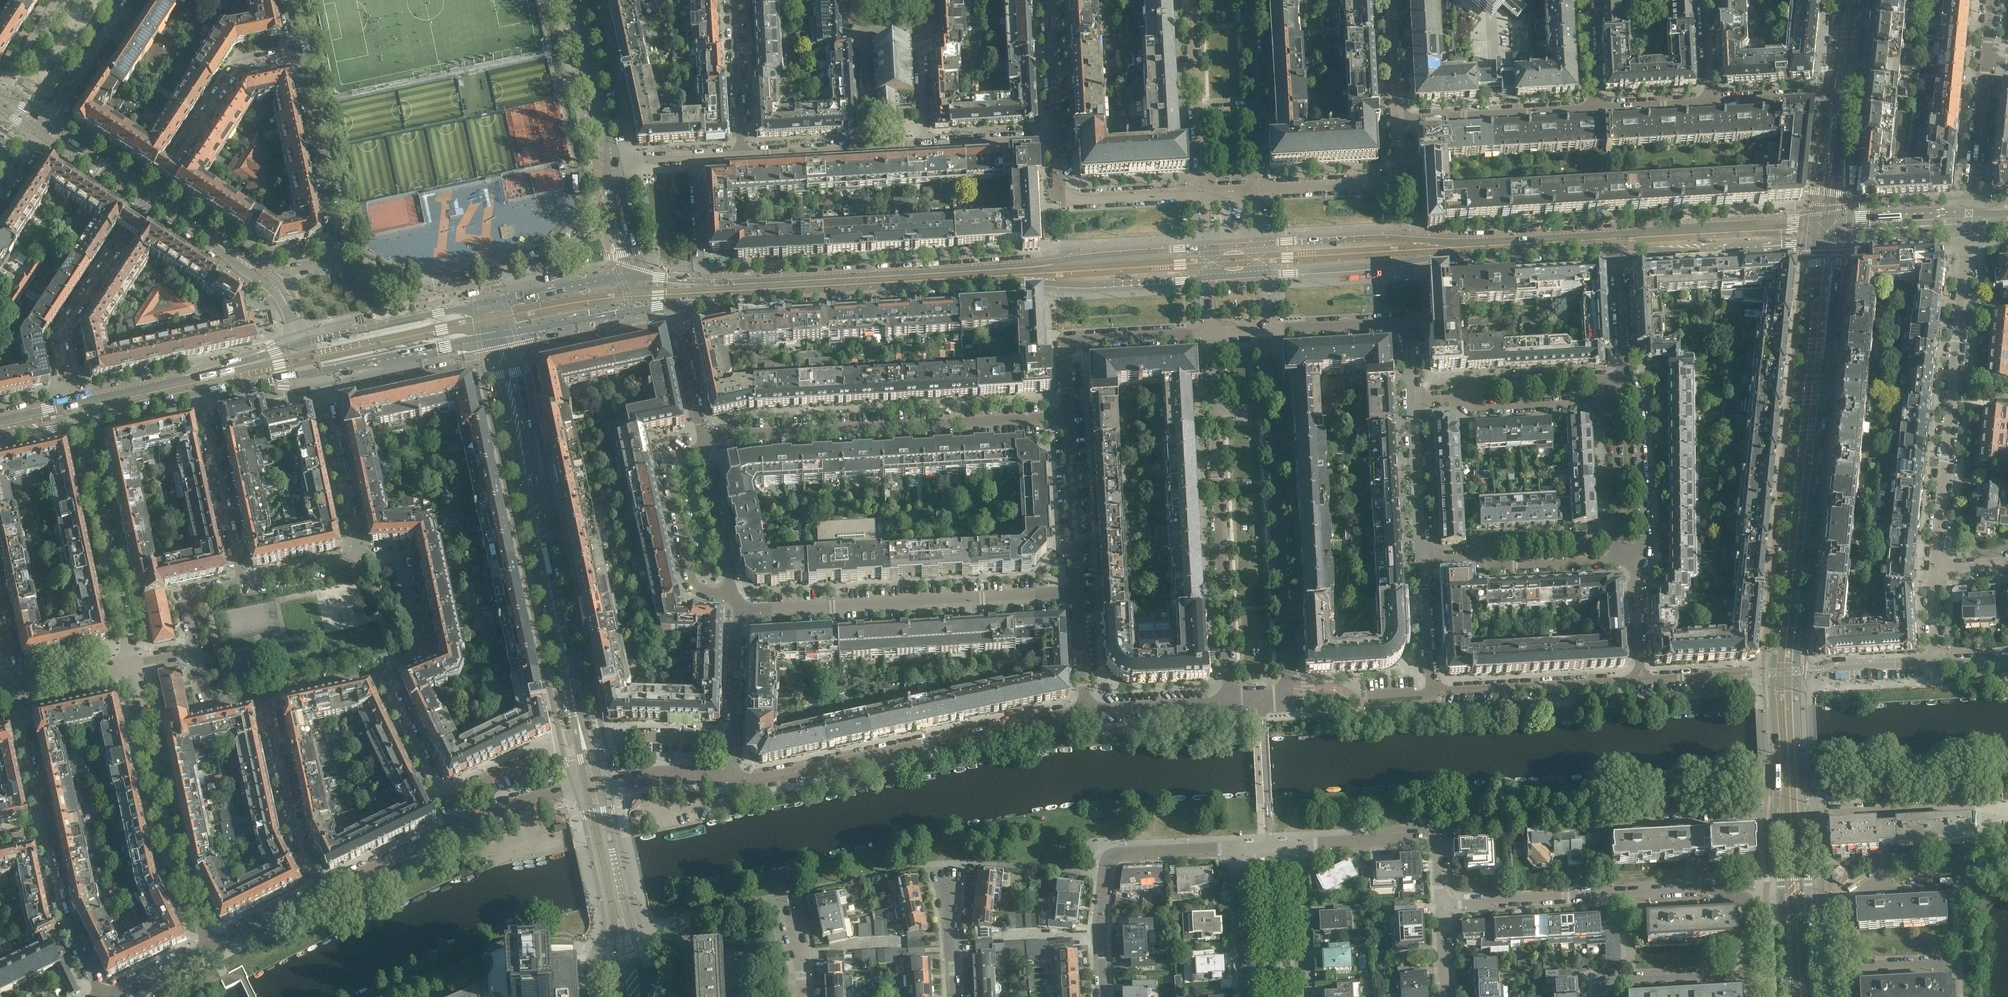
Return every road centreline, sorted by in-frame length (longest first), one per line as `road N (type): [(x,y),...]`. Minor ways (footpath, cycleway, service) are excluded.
road 1 (secondary): [(676,303),(994,281),(1209,279)]
road 2 (secondary): [(1207,250),(701,281)]
road 3 (secondary): [(1796,672),(1839,241)]
road 4 (secondary): [(1815,243),(1773,672)]
road 5 (residential): [(1229,702),(1281,699),(1288,689),(1266,330)]
road 6 (secondary): [(581,734),(504,357)]
road 7 (residential): [(1211,333),(1229,702)]
road 8 (residential): [(704,440),(1068,416)]
road 9 (residential): [(732,776),(771,777),(1086,711)]
road 10 (secondary): [(1262,275),(1617,250)]
road 11 (secondary): [(1616,234),(1261,245)]
road 12 (residential): [(1936,567),(1970,219)]
road 13 (residential): [(1641,680),(1432,692),(1424,560)]
road 14 (residential): [(743,604),(761,609),(1079,593)]
road 15 (residential): [(210,946),(174,869),(132,664)]
road 16 (residential): [(298,52),(338,251),(332,261),(272,277)]
road 17 (residential): [(1103,996),(1099,936),(1111,856),(1241,848)]
road 18 (residential): [(132,664),(79,422)]
road 19 (secondary): [(1773,672),(1782,906)]
road 20 (secondary): [(1811,904),(1796,672)]
road 21 (residential): [(75,403),(62,331),(150,199)]
road 22 (residential): [(150,199),(238,65),(298,52)]
road 23 (secondary): [(287,348),(75,403)]
road 24 (residential): [(1068,416),(1069,345),(1211,333)]
road 25 (residential): [(1293,845),(1436,839),(1441,905)]
road 26 (residential): [(324,892),(297,837),(264,694)]
road 27 (residential): [(1258,190),(1398,178),(1397,118)]
road 28 (secondary): [(1815,221),(1616,234)]
road 29 (residential): [(1056,138),(1059,187),(1068,198),(1203,192)]
road 30 (secondary): [(1617,250),(1815,243)]
road 31 (residential): [(1592,107),(1397,118)]
road 32 (residential): [(242,582),(201,393)]
road 33 (residential): [(1189,0),(1203,192)]
road 34 (residential): [(1258,190),(1249,0)]
road 35 (residential): [(1635,561),(1643,546),(1637,400),(1624,377)]
road 36 (residential): [(1441,905),(1625,894)]
road 37 (secondary): [(492,303),(313,340)]
road 38 (secondary): [(320,371),(499,335)]
road 39 (residential): [(326,395),(504,357)]
road 40 (residential): [(42,828),(61,912),(103,996)]
road 41 (residential): [(504,357),(679,320)]
road 42 (residential): [(1079,593),(1068,416)]
road 43 (residential): [(382,669),(416,654),(420,644),(397,559),(359,556)]
road 44 (residential): [(1624,377),(1480,384),(1460,397)]
road 45 (tertiary): [(612,164),(577,0)]
road 46 (residential): [(326,395),(359,556)]
road 47 (secondary): [(635,942),(598,784)]
road 48 (secondary): [(587,786),(618,944)]
road 49 (residential): [(1424,560),(1414,400)]
road 50 (residential): [(1477,558),(1499,567),(1635,561)]
road 51 (residential): [(1970,219),(1986,60)]
road 52 (residential): [(46,131),(132,0)]
road 53 (residential): [(694,580),(669,465),(674,456),(702,450)]
road 54 (residential): [(741,155),(731,0)]
road 55 (residential): [(1266,330),(1395,324),(1410,344)]
road 56 (residential): [(1301,996),(1293,845)]
road 57 (residential): [(1460,397),(1482,409),(1608,403)]
road 58 (residential): [(1241,848),(1249,996)]
road 59 (residential): [(702,450),(733,593)]
road 60 (residential): [(324,892),(456,829)]
road 61 (residential): [(1617,535),(1496,544),(1477,558)]
road 62 (residential): [(443,800),(382,669)]
road 63 (secondary): [(634,277),(492,303)]
road 64 (residential): [(1086,711),(1229,702)]
road 65 (secondary): [(499,335),(640,310)]
road 66 (residential): [(1056,138),(1048,0)]
road 67 (residential): [(456,829),(587,786)]
road 68 (tertiary): [(264,276),(150,199)]
road 69 (residential): [(743,604),(734,739)]
road 70 (residential): [(598,784),(646,775),(732,776)]
road 71 (residential): [(1608,403),(1615,411),(1617,535)]
road 72 (residential): [(1773,672),(1641,680)]
road 73 (residential): [(955,996),(946,865)]
road 74 (residential): [(925,145),(1056,138)]
road 75 (residential): [(1840,99),(1709,101)]
road 76 (residential): [(741,155),(870,147)]
road 77 (residential): [(1624,377),(1617,250)]
road 78 (tertiary): [(1840,99),(1823,129),(1815,221)]
road 79 (residential): [(210,946),(324,892)]
road 80 (secondary): [(79,422),(201,393)]
road 81 (tertiary): [(150,199),(46,131)]
road 82 (residential): [(701,281),(694,158)]
road 83 (residential): [(679,320),(704,440)]
road 84 (residential): [(857,26),(870,147)]
road 85 (residential): [(14,691),(132,664)]
road 86 (secondary): [(201,393),(320,371)]
road 87 (residential): [(925,145),(924,24)]
road 88 (tertiary): [(1839,220),(1840,99)]
road 89 (residential): [(264,694),(382,669)]
road 90 (residential): [(359,556),(242,582)]

